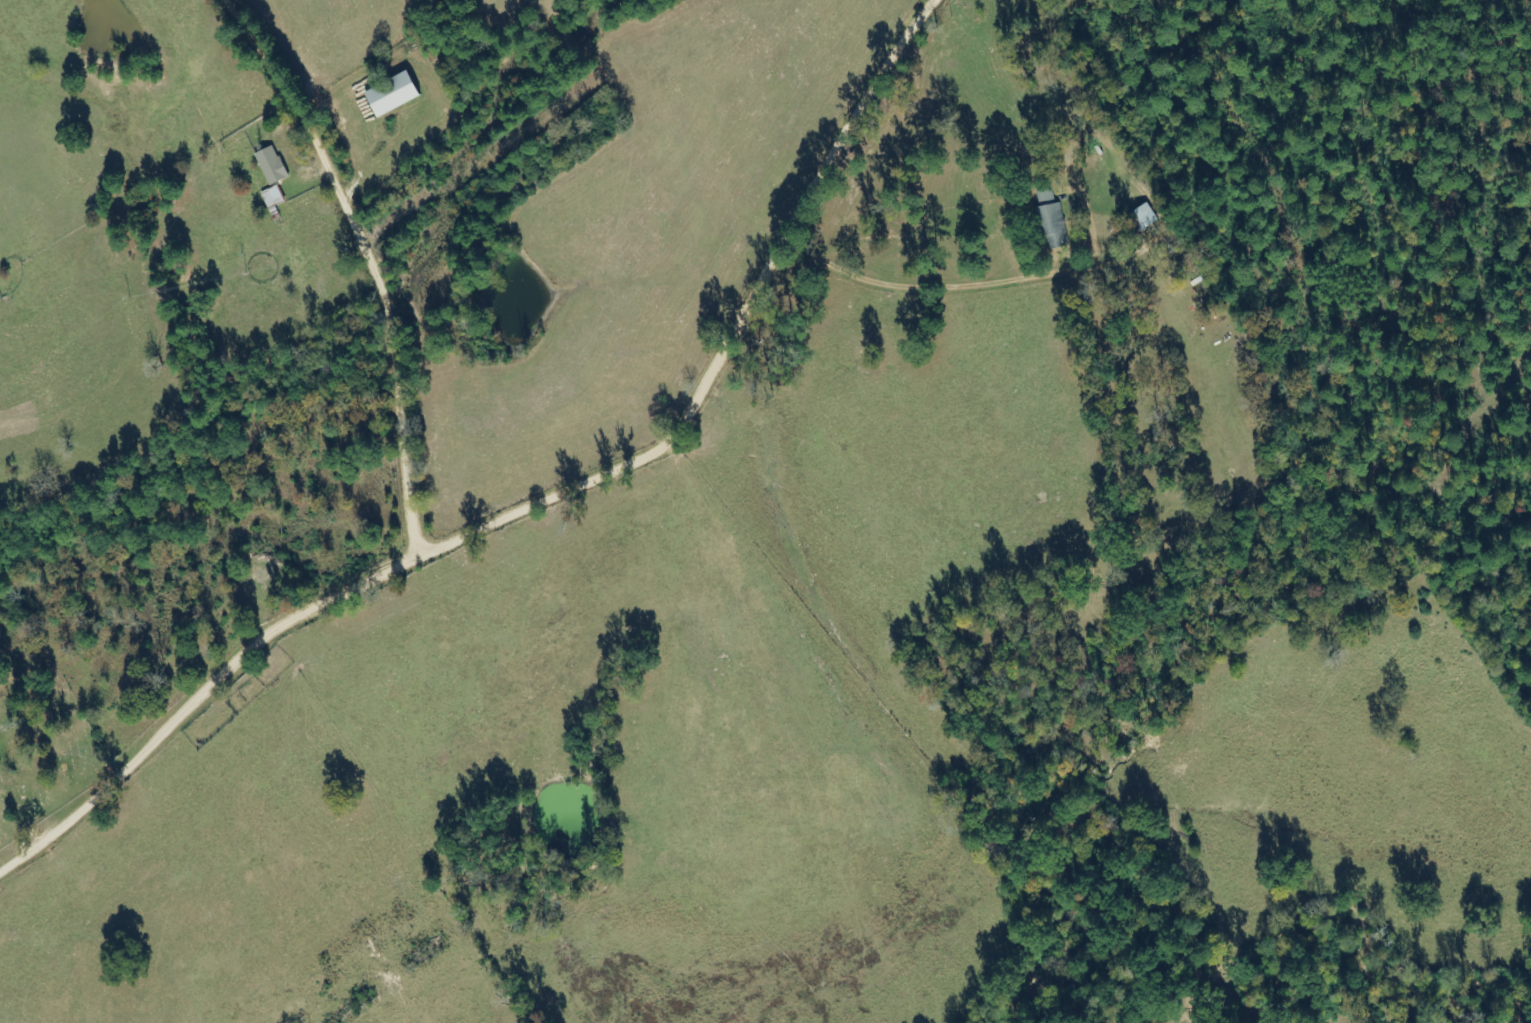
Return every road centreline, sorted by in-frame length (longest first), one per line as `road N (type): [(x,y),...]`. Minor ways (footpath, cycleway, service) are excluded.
road 1 (residential): [(0,870),(107,788),(287,620),(416,559),(672,413),(702,383),(811,163),(917,0)]
road 2 (residential): [(416,559),(369,323),(300,153),(199,0)]

